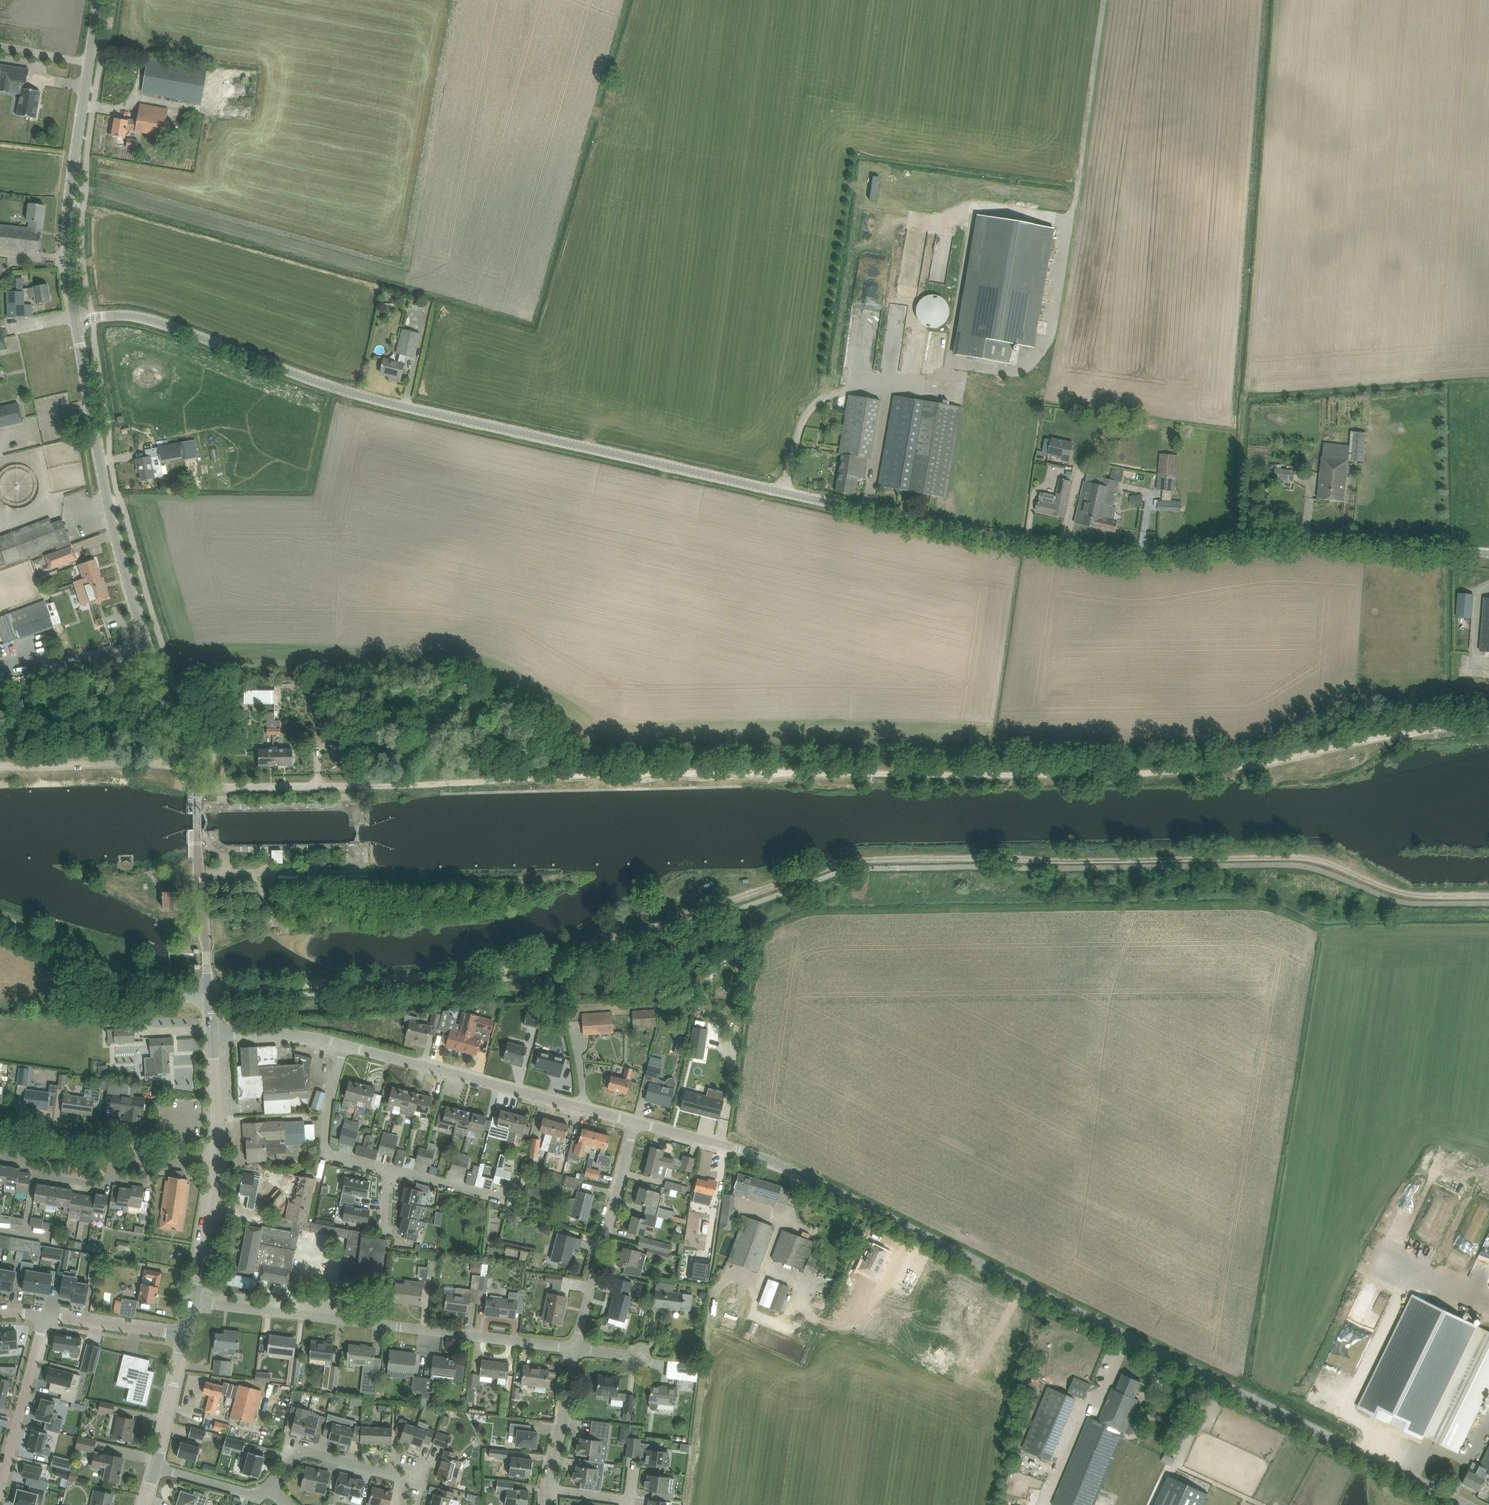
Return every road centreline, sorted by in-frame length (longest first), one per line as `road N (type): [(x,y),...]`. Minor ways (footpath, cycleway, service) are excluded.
road 1 (unclassified): [(1488,553),(1272,540),(1123,560),(954,535),(382,407),(135,315),(77,319)]
road 2 (track): [(1488,892),(1400,891),(1311,859),(843,859),(497,971),(209,994)]
road 3 (track): [(377,785),(1193,771),(1273,765),(1394,725),(1488,725)]
road 4 (unclassified): [(1461,1504),(814,1180),(639,1124)]
road 5 (tertiary): [(196,788),(123,568),(77,319)]
road 6 (residential): [(575,1348),(193,1303)]
road 7 (tertiary): [(77,319),(66,228),(98,0)]
road 8 (unclassified): [(639,1124),(345,1047)]
road 9 (residential): [(575,1348),(639,1124)]
road 10 (unclassified): [(209,994),(130,984),(0,921)]
road 11 (tertiary): [(209,994),(196,788)]
road 12 (track): [(0,760),(152,763),(195,779)]
road 13 (residential): [(410,1504),(409,1478),(296,1448),(274,1490)]
road 14 (residential): [(0,1497),(47,1317)]
road 15 (unclassified): [(377,785),(196,788)]
road 16 (residential): [(391,1171),(327,1148),(345,1047)]
road 17 (tertiary): [(193,1303),(221,1162)]
road 18 (residential): [(548,1489),(575,1348)]
road 19 (residential): [(47,1317),(186,1339)]
road 20 (unclassified): [(345,1047),(288,1032),(213,1036)]
road 21 (tertiary): [(156,1466),(186,1339)]
road 22 (unclassified): [(96,1142),(221,1162)]
road 23 (tertiary): [(221,1162),(213,1036)]
road 24 (residential): [(274,1490),(255,1495),(156,1466)]

